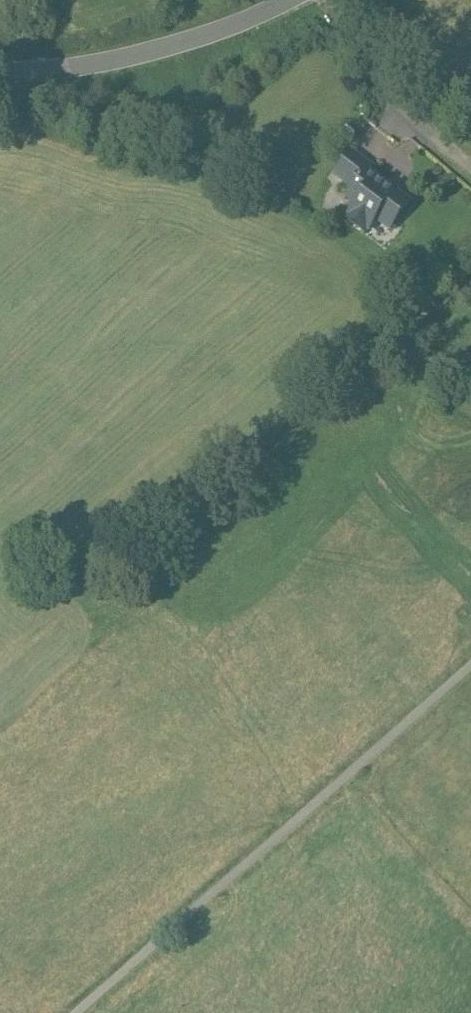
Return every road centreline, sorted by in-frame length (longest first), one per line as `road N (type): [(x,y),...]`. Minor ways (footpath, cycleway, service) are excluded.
road 1 (track): [(79,1012),(470,666)]
road 2 (tertiary): [(290,0),(212,35),(90,67),(0,71)]

